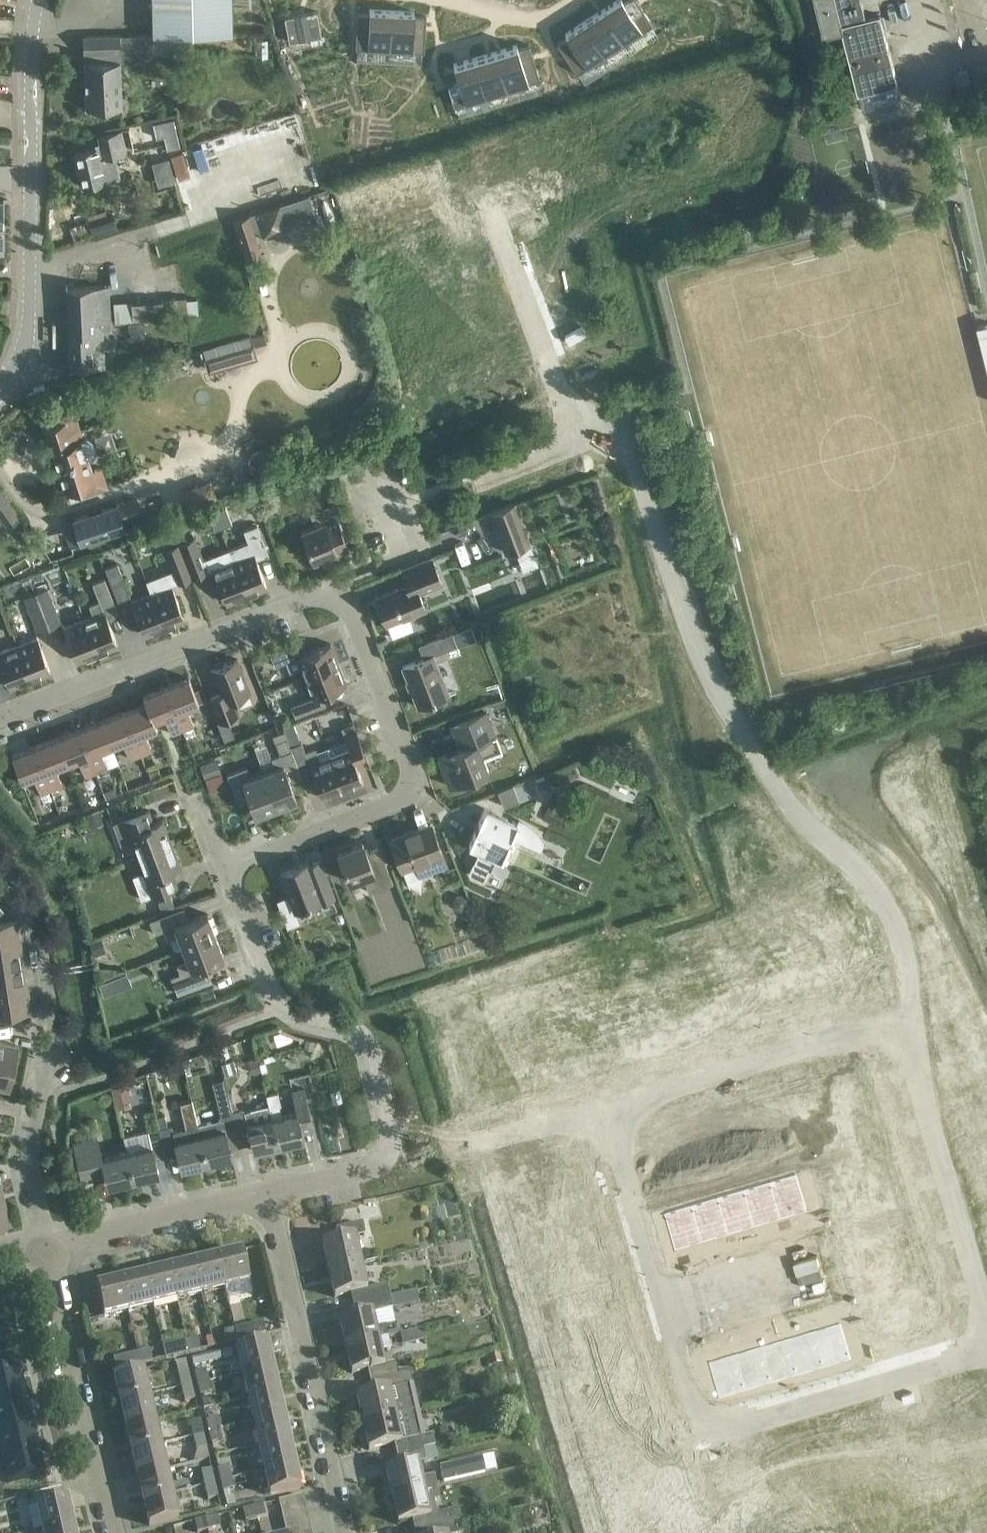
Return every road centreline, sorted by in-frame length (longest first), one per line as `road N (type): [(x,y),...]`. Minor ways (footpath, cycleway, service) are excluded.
road 1 (residential): [(909,1017),(907,974),(883,894),(791,813),(756,759),(713,682),(622,442),(571,407),(559,383)]
road 2 (residential): [(605,1109),(707,1437),(986,1350)]
road 3 (residential): [(269,1191),(374,1165),(387,1150),(389,1123),(366,1040),(346,1024),(288,1007),(270,986),(225,864)]
road 4 (residential): [(225,864),(412,787),(339,585)]
road 5 (residential): [(46,1246),(31,1148),(52,1012),(36,911),(0,859)]
road 6 (residential): [(0,387),(17,367),(30,314),(34,0)]
road 7 (residential): [(339,585),(0,716)]
road 8 (residential): [(344,1532),(269,1191)]
road 9 (residential): [(605,1109),(909,1017)]
road 10 (residential): [(986,1313),(909,1017)]
road 11 (residential): [(113,1532),(46,1246)]
road 12 (residential): [(46,1246),(269,1191)]
road 13 (residential): [(559,383),(385,454),(375,480)]
road 14 (residential): [(559,383),(481,194)]
road 15 (residential): [(339,585),(407,554),(375,480)]
road 16 (residential): [(570,0),(525,18),(432,0)]
road 17 (residential): [(476,1148),(605,1109)]

